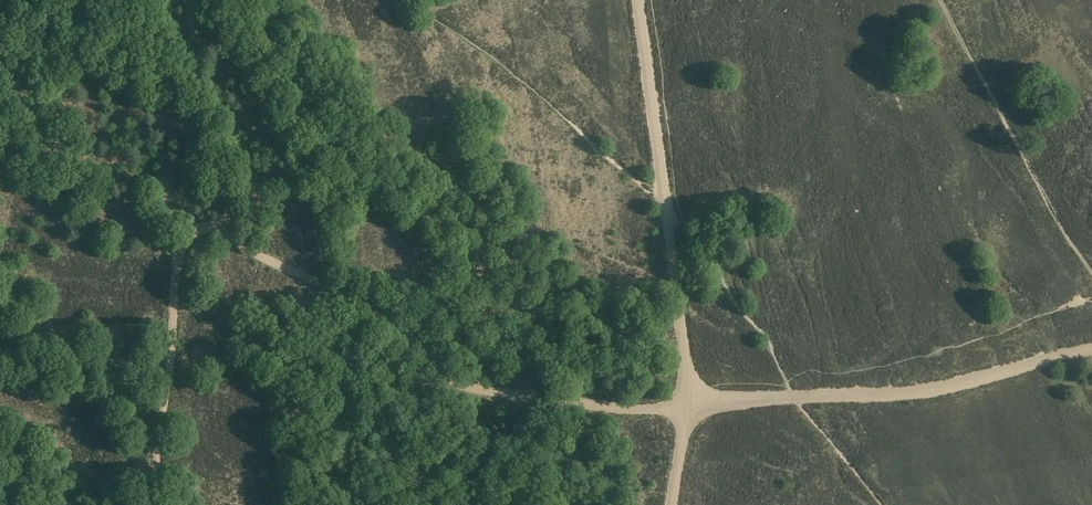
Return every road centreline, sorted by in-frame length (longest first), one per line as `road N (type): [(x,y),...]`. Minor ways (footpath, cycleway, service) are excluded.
road 1 (track): [(686,402),(595,408),(466,385),(368,297),(302,274),(218,228)]
road 2 (track): [(1091,351),(885,396),(686,402)]
road 3 (track): [(405,0),(497,60),(664,205)]
road 4 (track): [(939,0),(1091,273)]
road 5 (track): [(218,228),(203,226),(180,244),(157,504)]
road 6 (track): [(194,0),(193,92),(210,116),(230,214),(218,228)]
road 7 (track): [(639,0),(666,218)]
road 8 (track): [(666,218),(686,402)]

